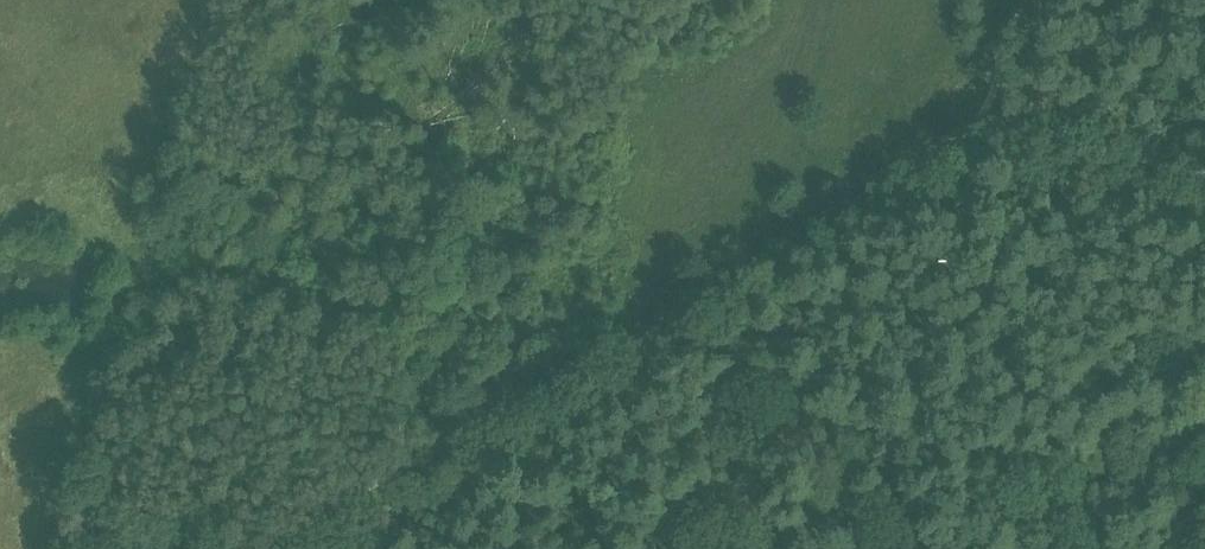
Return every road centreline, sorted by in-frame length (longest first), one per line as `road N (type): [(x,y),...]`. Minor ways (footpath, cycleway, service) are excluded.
road 1 (track): [(1013,0),(980,97),(949,151),(242,548)]

